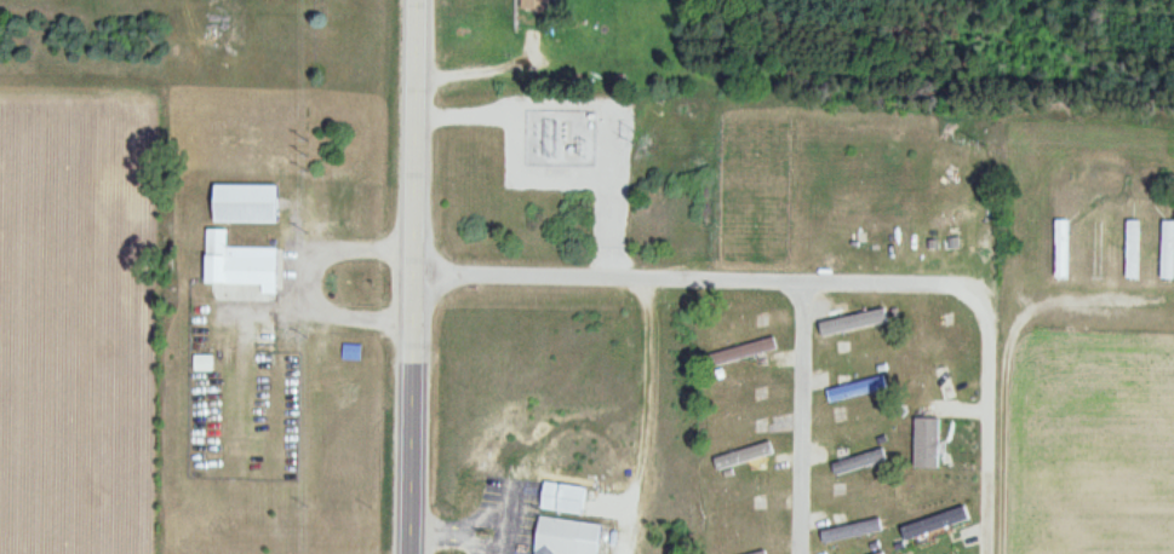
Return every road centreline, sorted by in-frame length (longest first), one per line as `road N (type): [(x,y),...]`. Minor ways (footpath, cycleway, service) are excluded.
road 1 (tertiary): [(411,553),(418,0)]
road 2 (residential): [(920,283),(414,276)]
road 3 (residential): [(986,553),(983,310),(957,288),(920,283)]
road 4 (residential): [(796,553),(798,283)]

